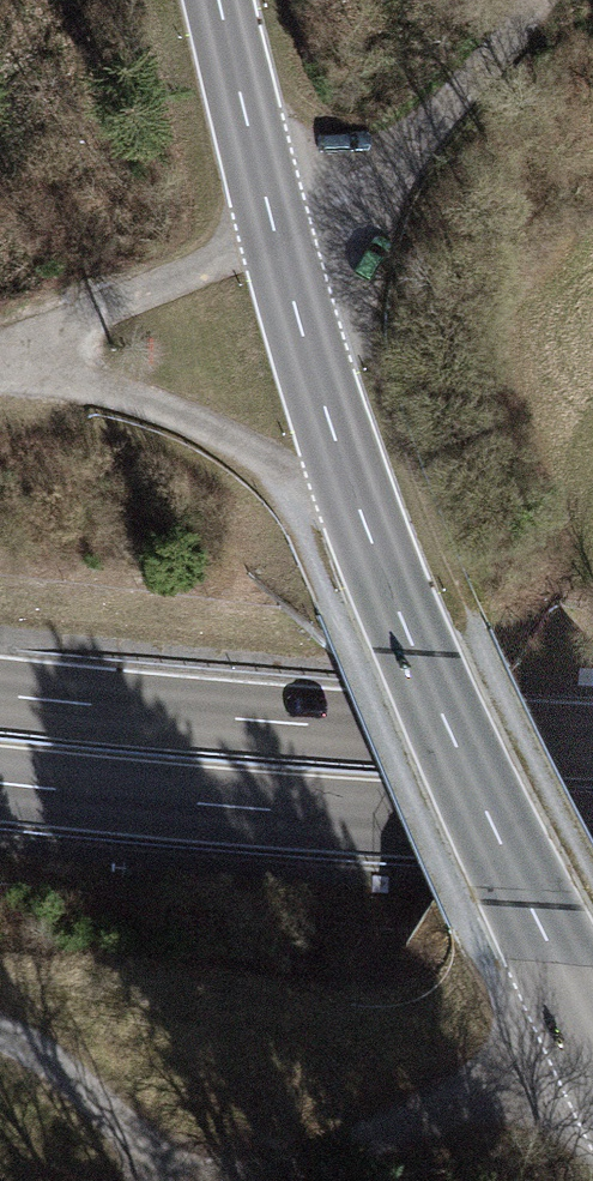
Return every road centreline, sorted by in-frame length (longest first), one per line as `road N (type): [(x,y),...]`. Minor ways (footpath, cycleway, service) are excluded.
road 1 (tertiary): [(218,0),(276,236),(370,538),(592,1032)]
road 2 (track): [(538,0),(447,111),(324,210),(0,349)]
road 3 (trunk): [(592,743),(0,695)]
road 4 (trunk): [(0,784),(592,830)]
road 5 (track): [(0,364),(187,417),(292,478),(370,538)]
road 6 (track): [(284,1180),(592,1059)]
road 7 (track): [(178,1180),(92,1095),(0,1032)]

